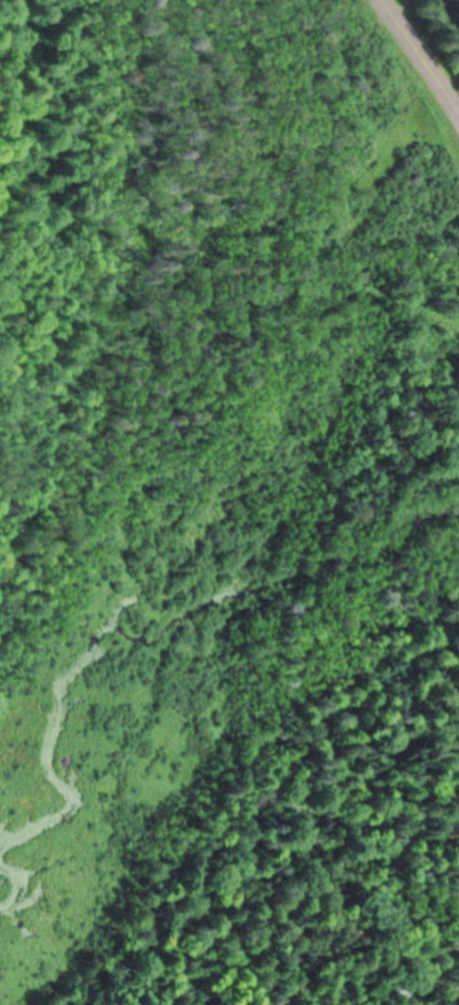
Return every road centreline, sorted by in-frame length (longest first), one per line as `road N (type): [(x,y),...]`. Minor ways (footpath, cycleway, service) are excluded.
road 1 (primary): [(458,114),(382,0)]

